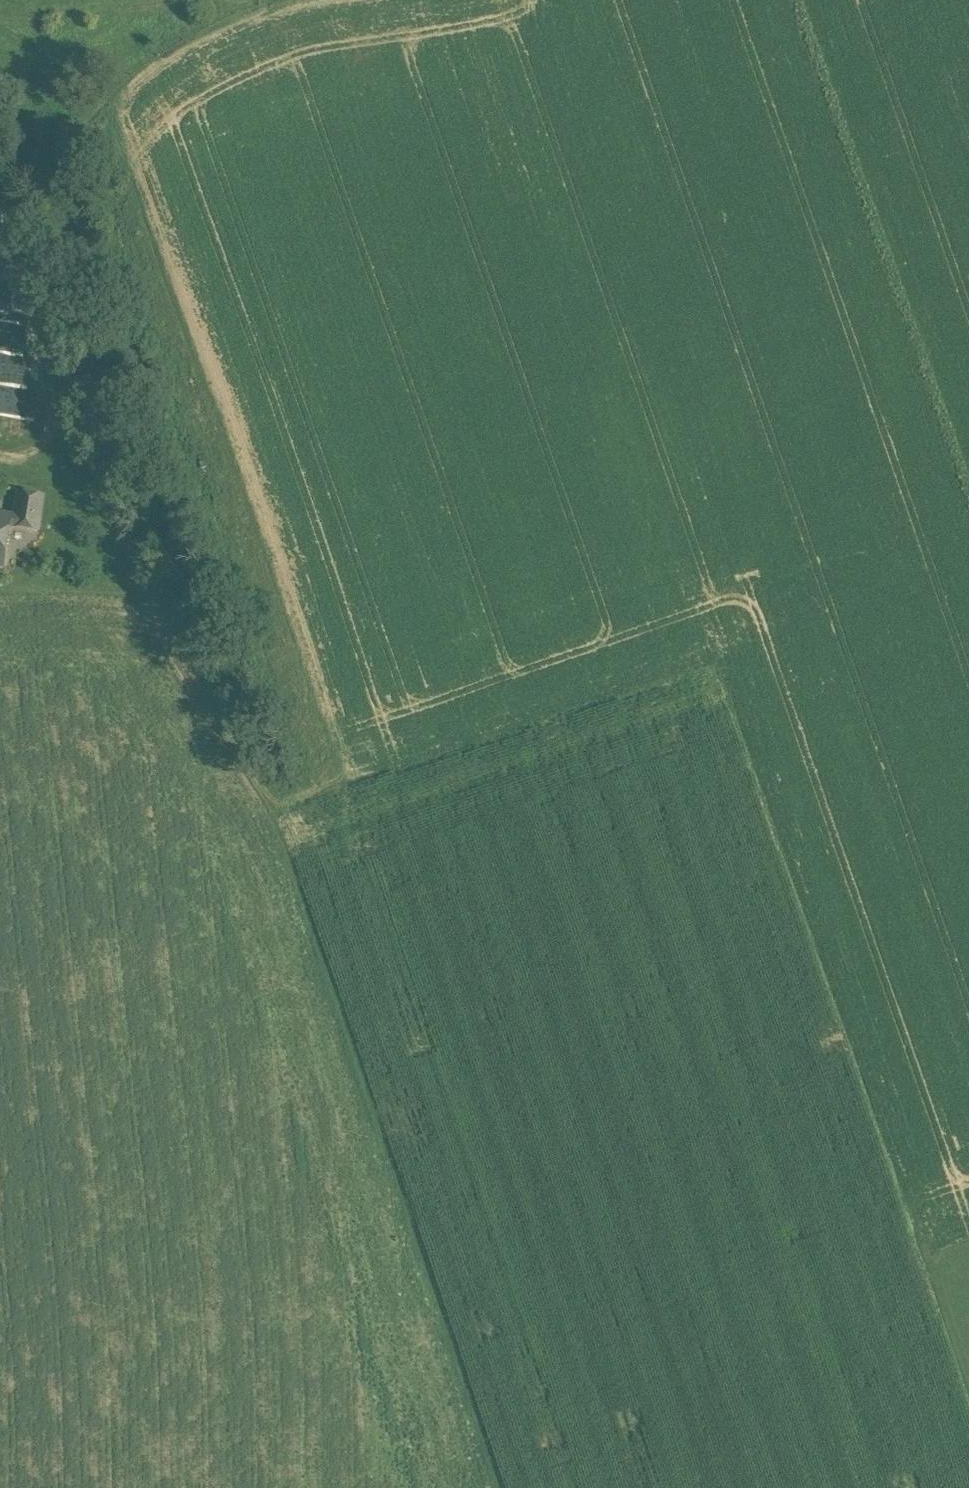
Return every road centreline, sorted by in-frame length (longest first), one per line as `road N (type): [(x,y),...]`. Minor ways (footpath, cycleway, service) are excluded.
road 1 (track): [(163,0),(0,17)]

